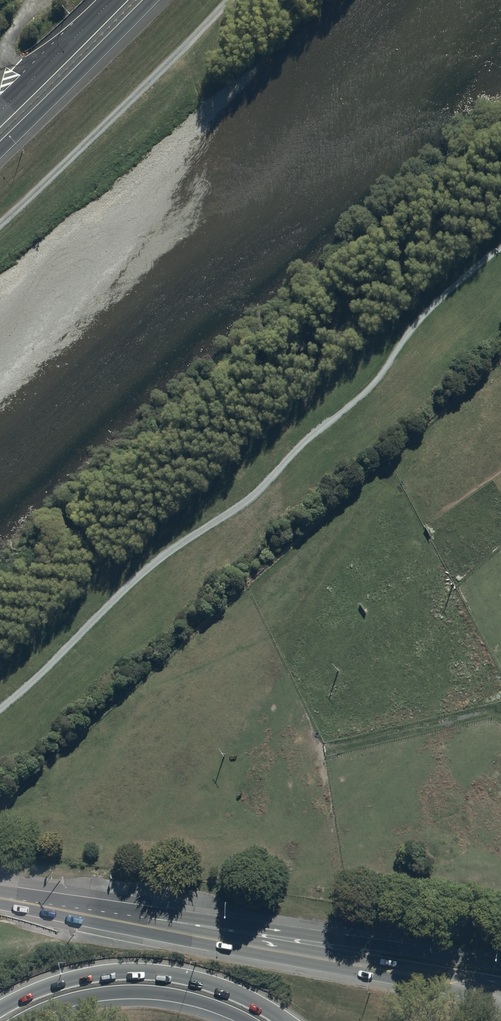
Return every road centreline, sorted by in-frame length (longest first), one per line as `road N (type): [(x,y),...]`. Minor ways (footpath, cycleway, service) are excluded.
road 1 (secondary): [(500,1007),(436,987),(220,950),(50,904)]
road 2 (secondary): [(139,914),(500,983)]
road 3 (secondary): [(139,914),(500,964)]
road 4 (secondary): [(0,1009),(49,985),(129,970),(209,981),(285,1020)]
road 5 (secondary): [(248,1020),(193,1000),(144,992),(91,995),(21,1020)]
road 6 (trunk): [(141,0),(0,145)]
road 7 (trunk): [(0,108),(110,0)]

